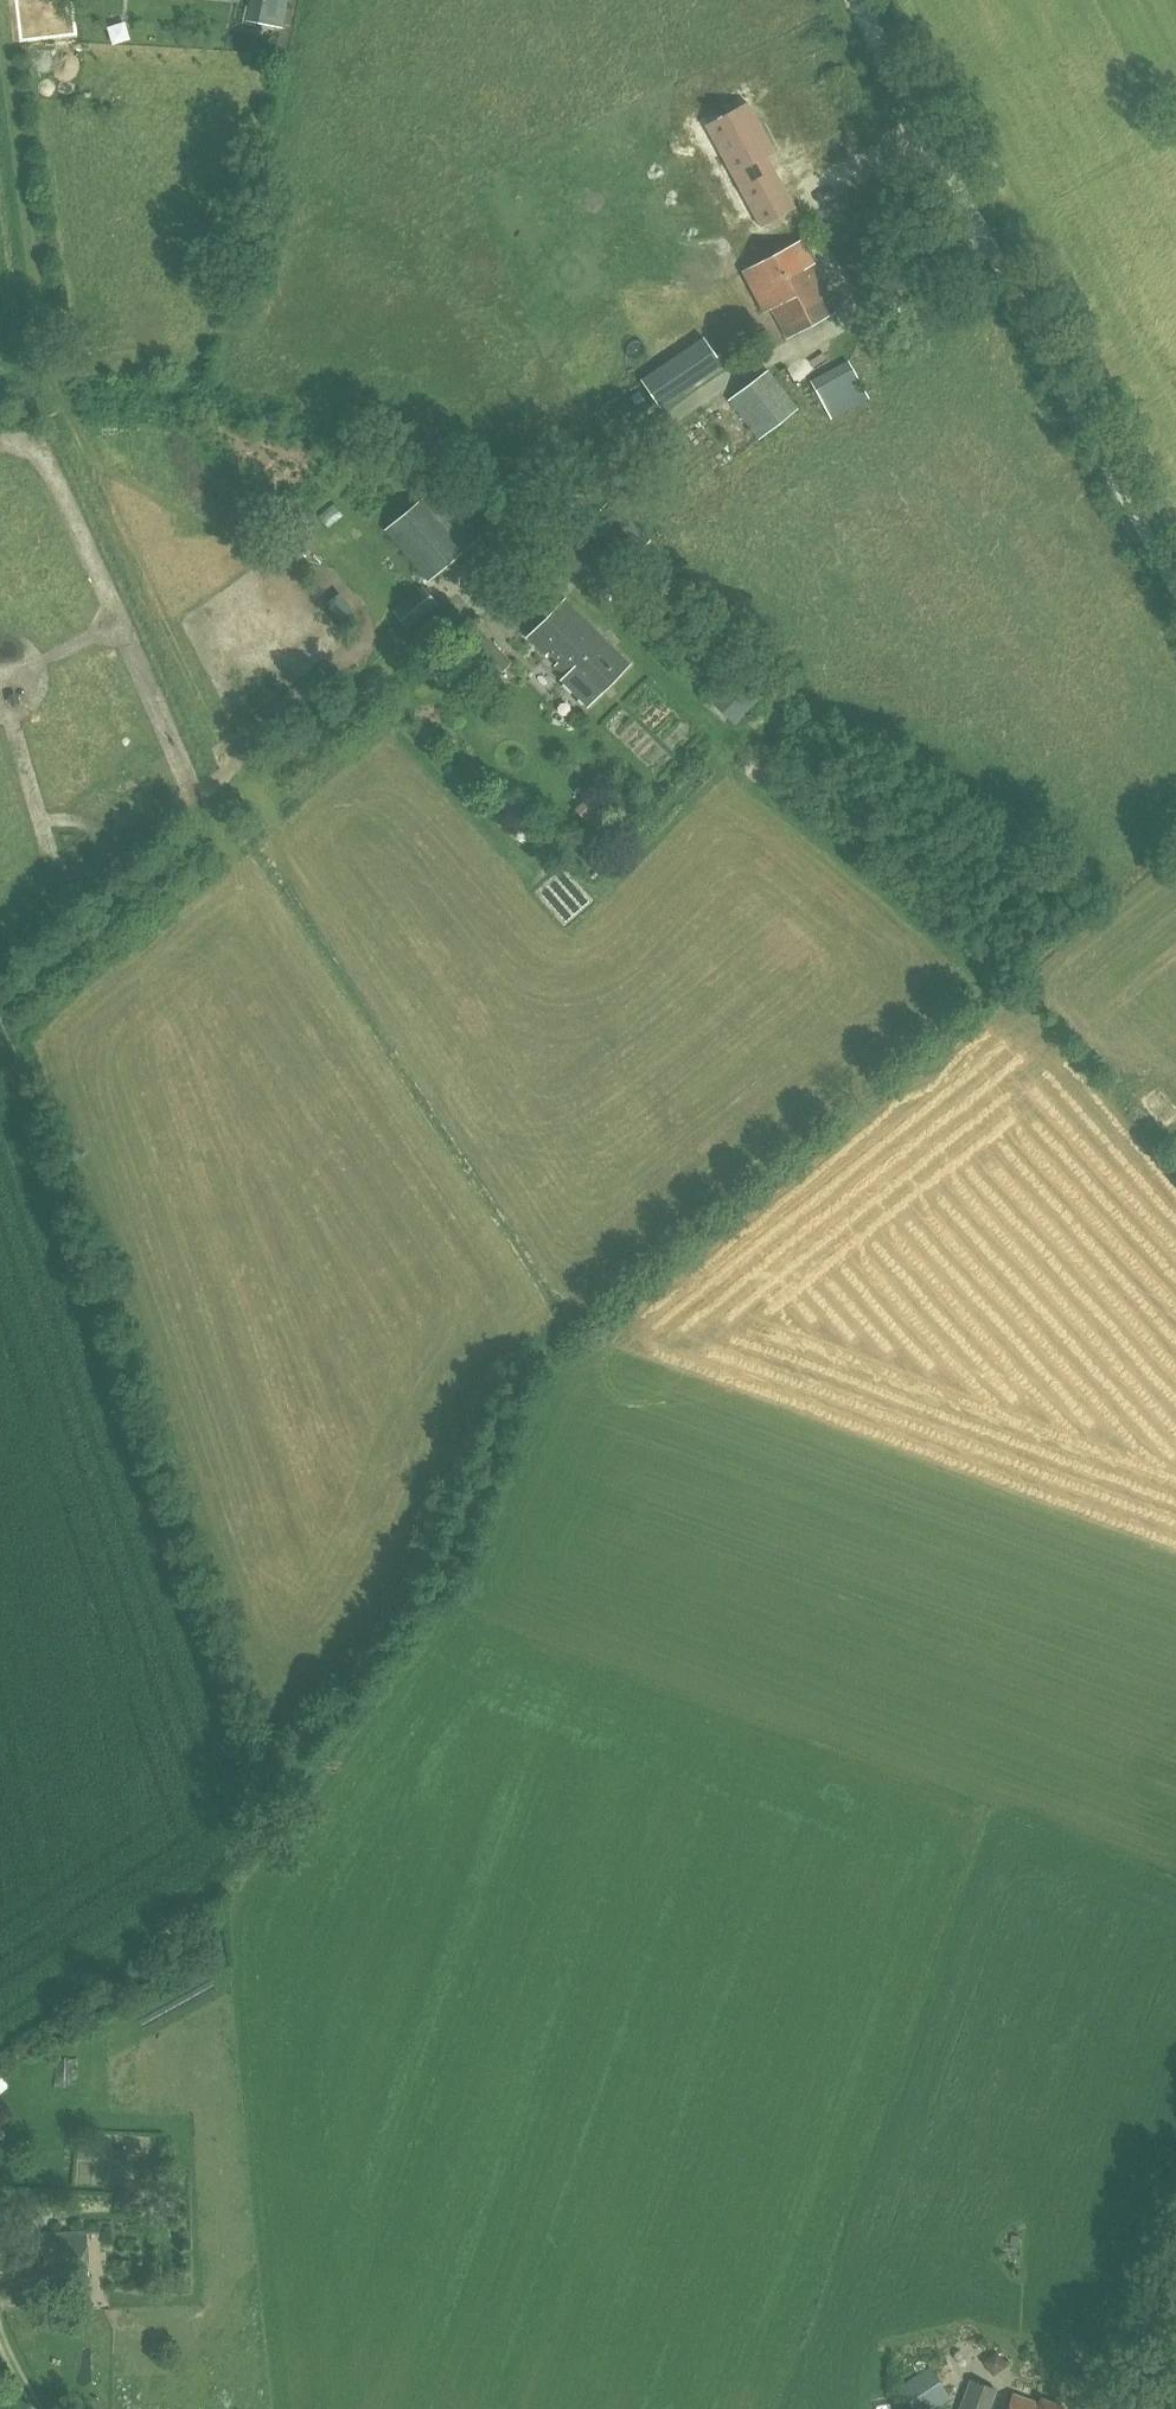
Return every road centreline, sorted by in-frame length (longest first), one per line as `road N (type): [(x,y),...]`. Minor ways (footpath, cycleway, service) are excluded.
road 1 (unclassified): [(424,641),(635,451),(769,365),(983,248)]
road 2 (unclassified): [(1175,600),(983,248)]
road 3 (unclassified): [(983,248),(855,0)]
road 4 (unclassified): [(1129,2408),(1175,2277)]

